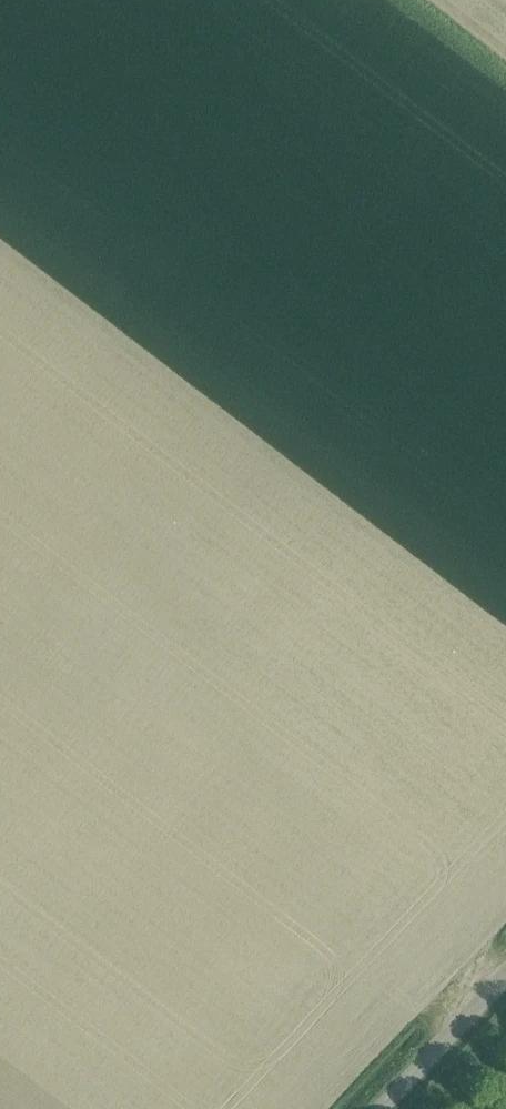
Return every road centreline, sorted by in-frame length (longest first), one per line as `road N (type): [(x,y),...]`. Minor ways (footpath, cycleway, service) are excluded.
road 1 (unclassified): [(374,1108),(505,972)]

